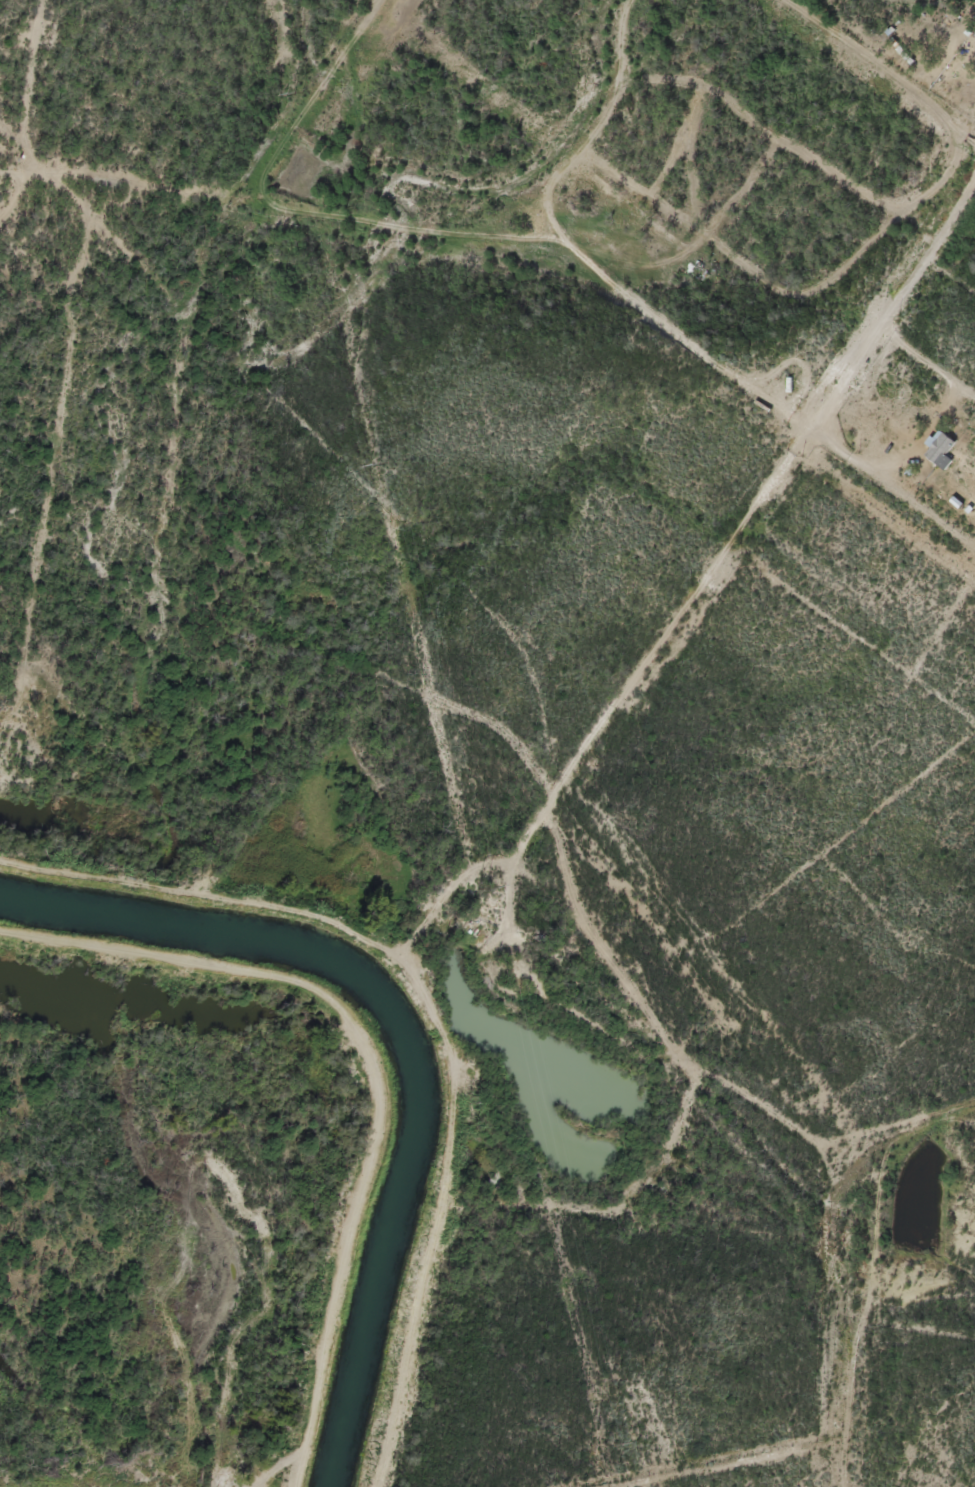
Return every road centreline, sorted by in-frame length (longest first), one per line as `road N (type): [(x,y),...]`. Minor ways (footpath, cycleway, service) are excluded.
road 1 (track): [(974,405),(836,408),(521,852),(529,880),(593,939),(693,1069),(802,1135),(827,1166),(851,1293),(848,1346),(816,1486)]
road 2 (track): [(447,1486),(478,1421),(492,1289),(531,1241),(841,1242)]
road 3 (residential): [(283,0),(286,32),(267,88),(227,122),(0,232)]

